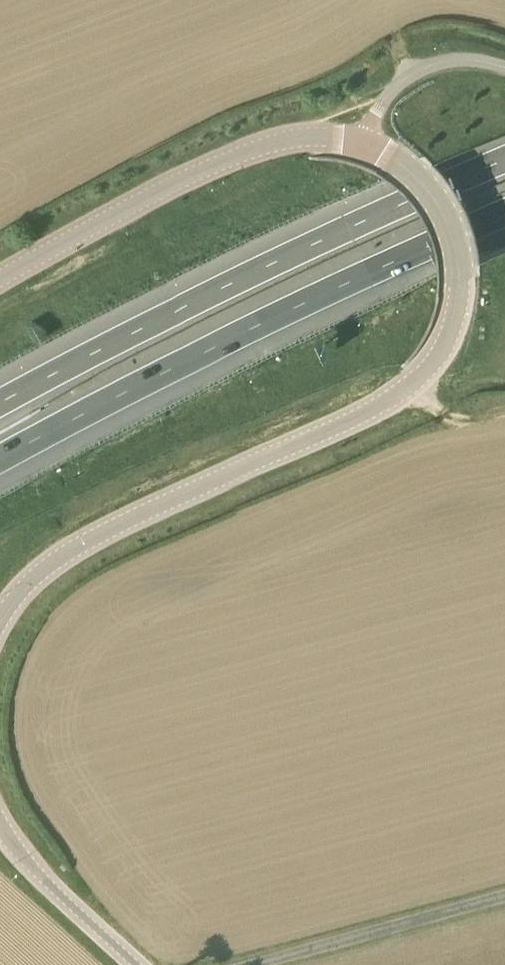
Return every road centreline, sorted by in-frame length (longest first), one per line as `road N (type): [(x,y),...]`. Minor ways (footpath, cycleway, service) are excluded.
road 1 (unclassified): [(0,627),(61,559),(127,521),(415,385),(442,352),(463,279),(451,226),(417,174),(366,142),(319,134),(279,139),(215,165),(0,283)]
road 2 (motorway): [(0,460),(334,293),(504,219)]
road 3 (motorway): [(504,164),(252,276),(0,404)]
road 4 (unclassified): [(139,964),(24,860),(0,825)]

